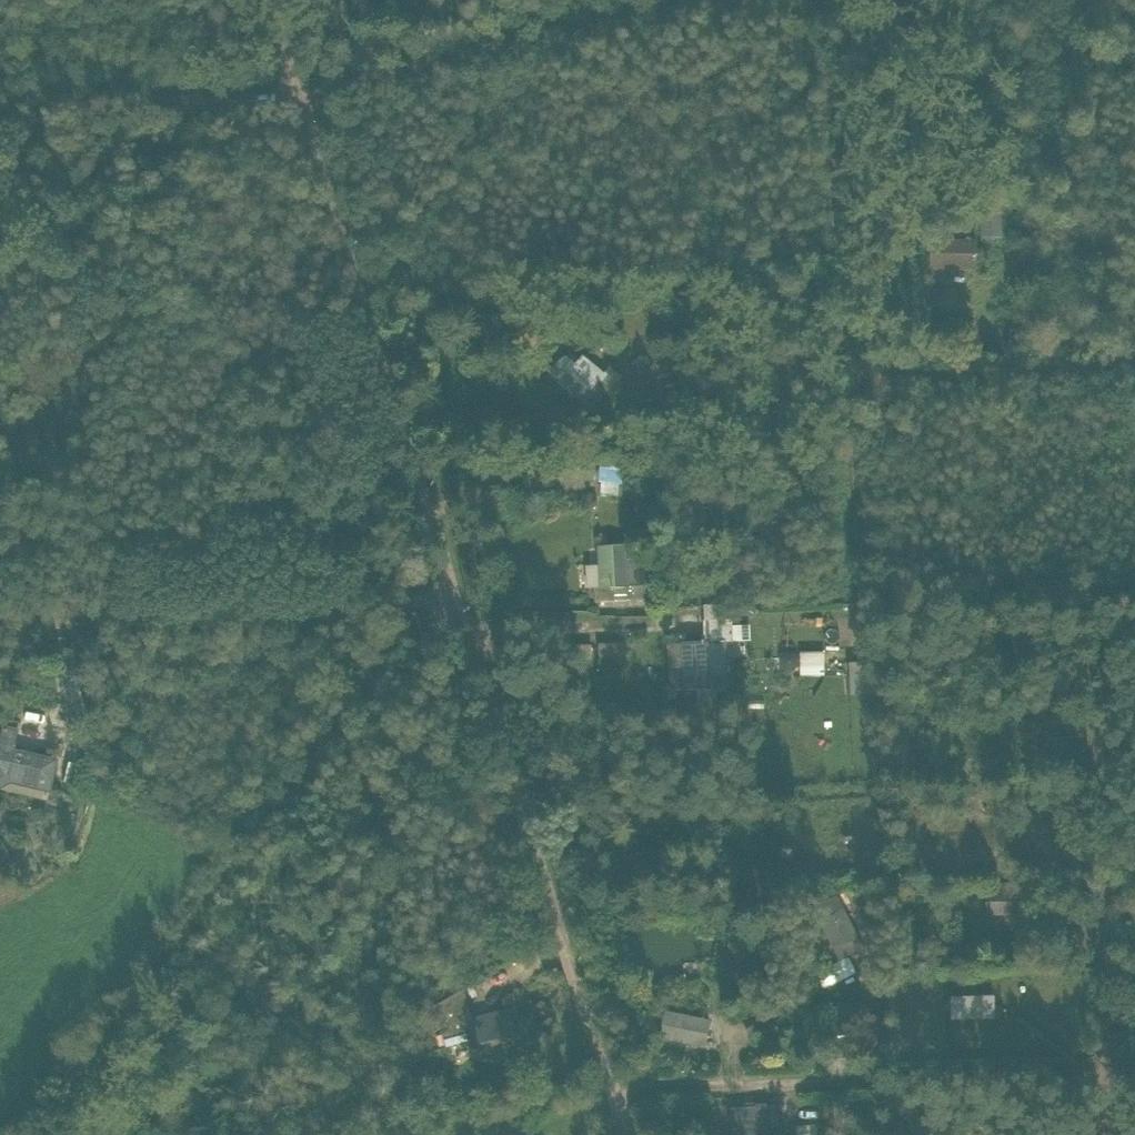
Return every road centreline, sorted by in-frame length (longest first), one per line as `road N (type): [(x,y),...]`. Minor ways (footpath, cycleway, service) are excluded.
road 1 (track): [(433,604),(37,1134)]
road 2 (track): [(460,603),(295,93)]
road 3 (track): [(1085,602),(1107,1134)]
road 4 (track): [(615,1095),(1134,1077)]
road 5 (track): [(615,1095),(460,603)]
road 6 (track): [(0,619),(460,603)]
road 7 (track): [(295,93),(707,0)]
road 8 (track): [(0,104),(295,93)]
road 9 (track): [(846,367),(1134,360)]
road 10 (track): [(846,367),(865,573)]

